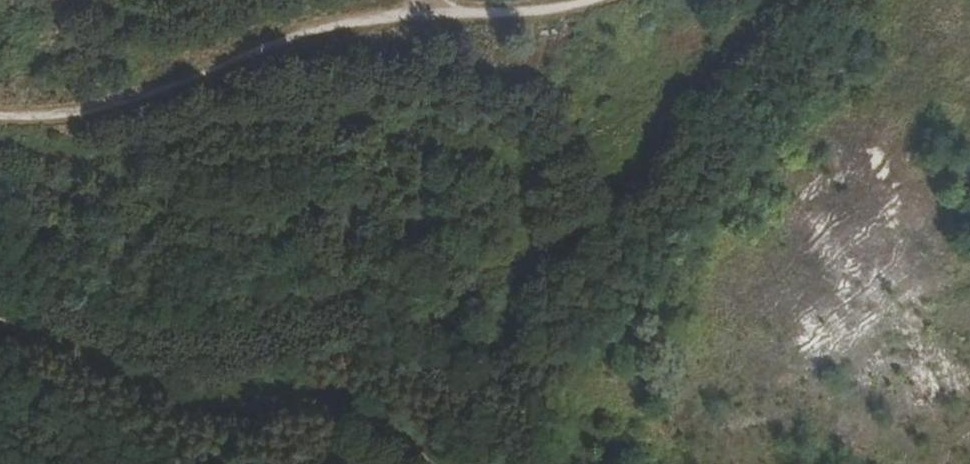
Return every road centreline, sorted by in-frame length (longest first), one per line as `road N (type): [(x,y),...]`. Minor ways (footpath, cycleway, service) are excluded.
road 1 (track): [(0,118),(125,102),(311,32),(365,22),(529,12),(594,0)]
road 2 (track): [(435,463),(416,443),(359,411),(303,400),(207,408),(0,324)]

